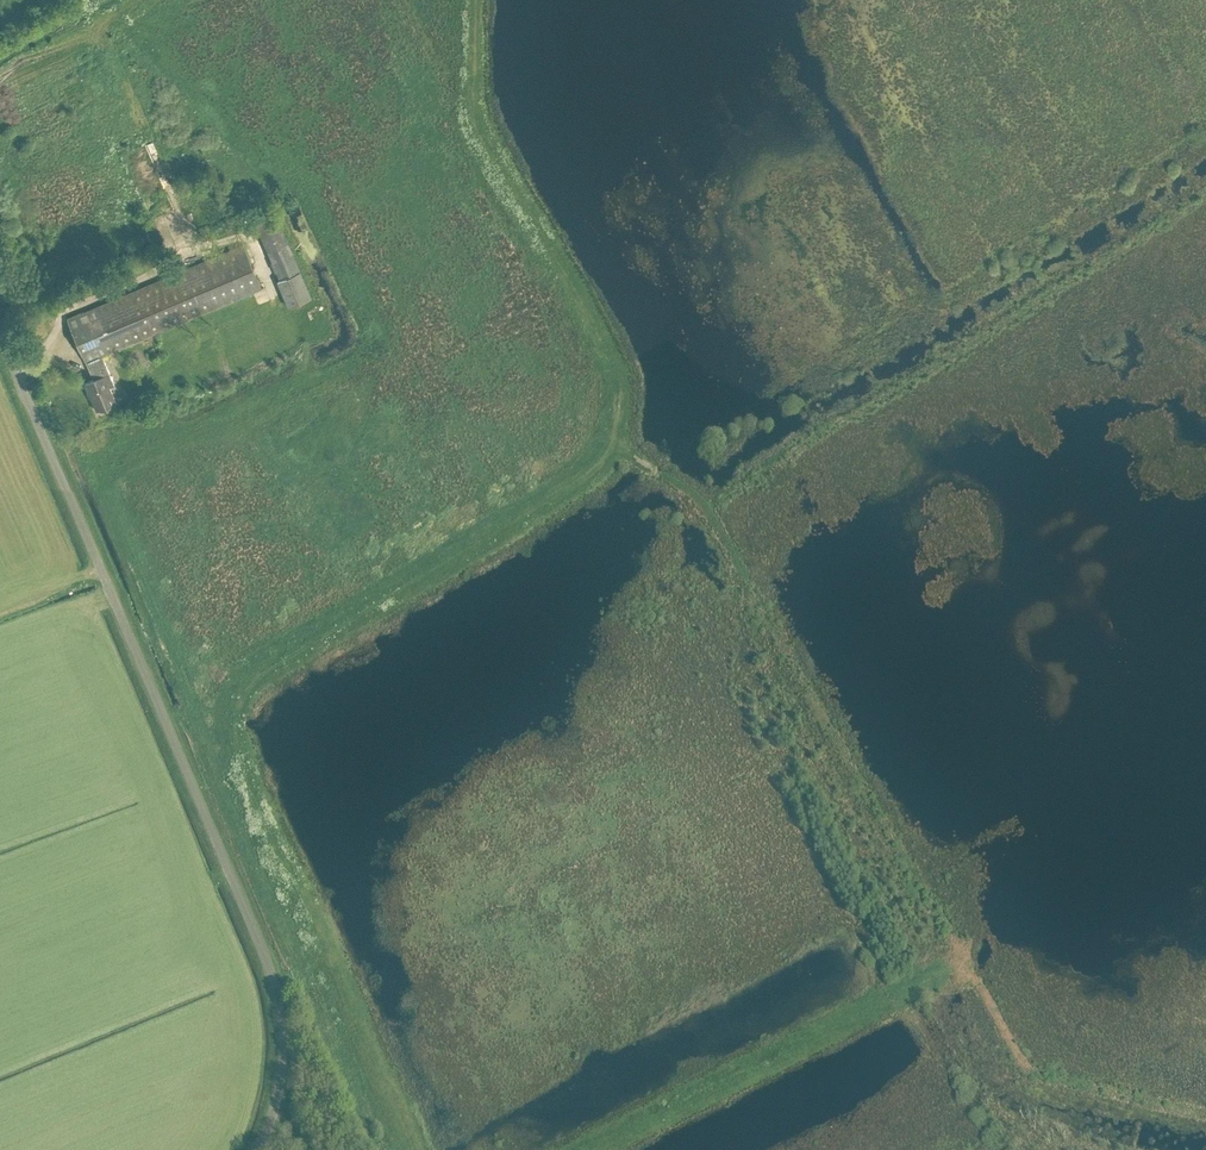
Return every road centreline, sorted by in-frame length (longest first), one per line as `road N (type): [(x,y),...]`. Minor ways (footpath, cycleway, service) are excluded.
road 1 (unclassified): [(259,1149),(277,1100),(282,1043),(268,970),(0,335)]

